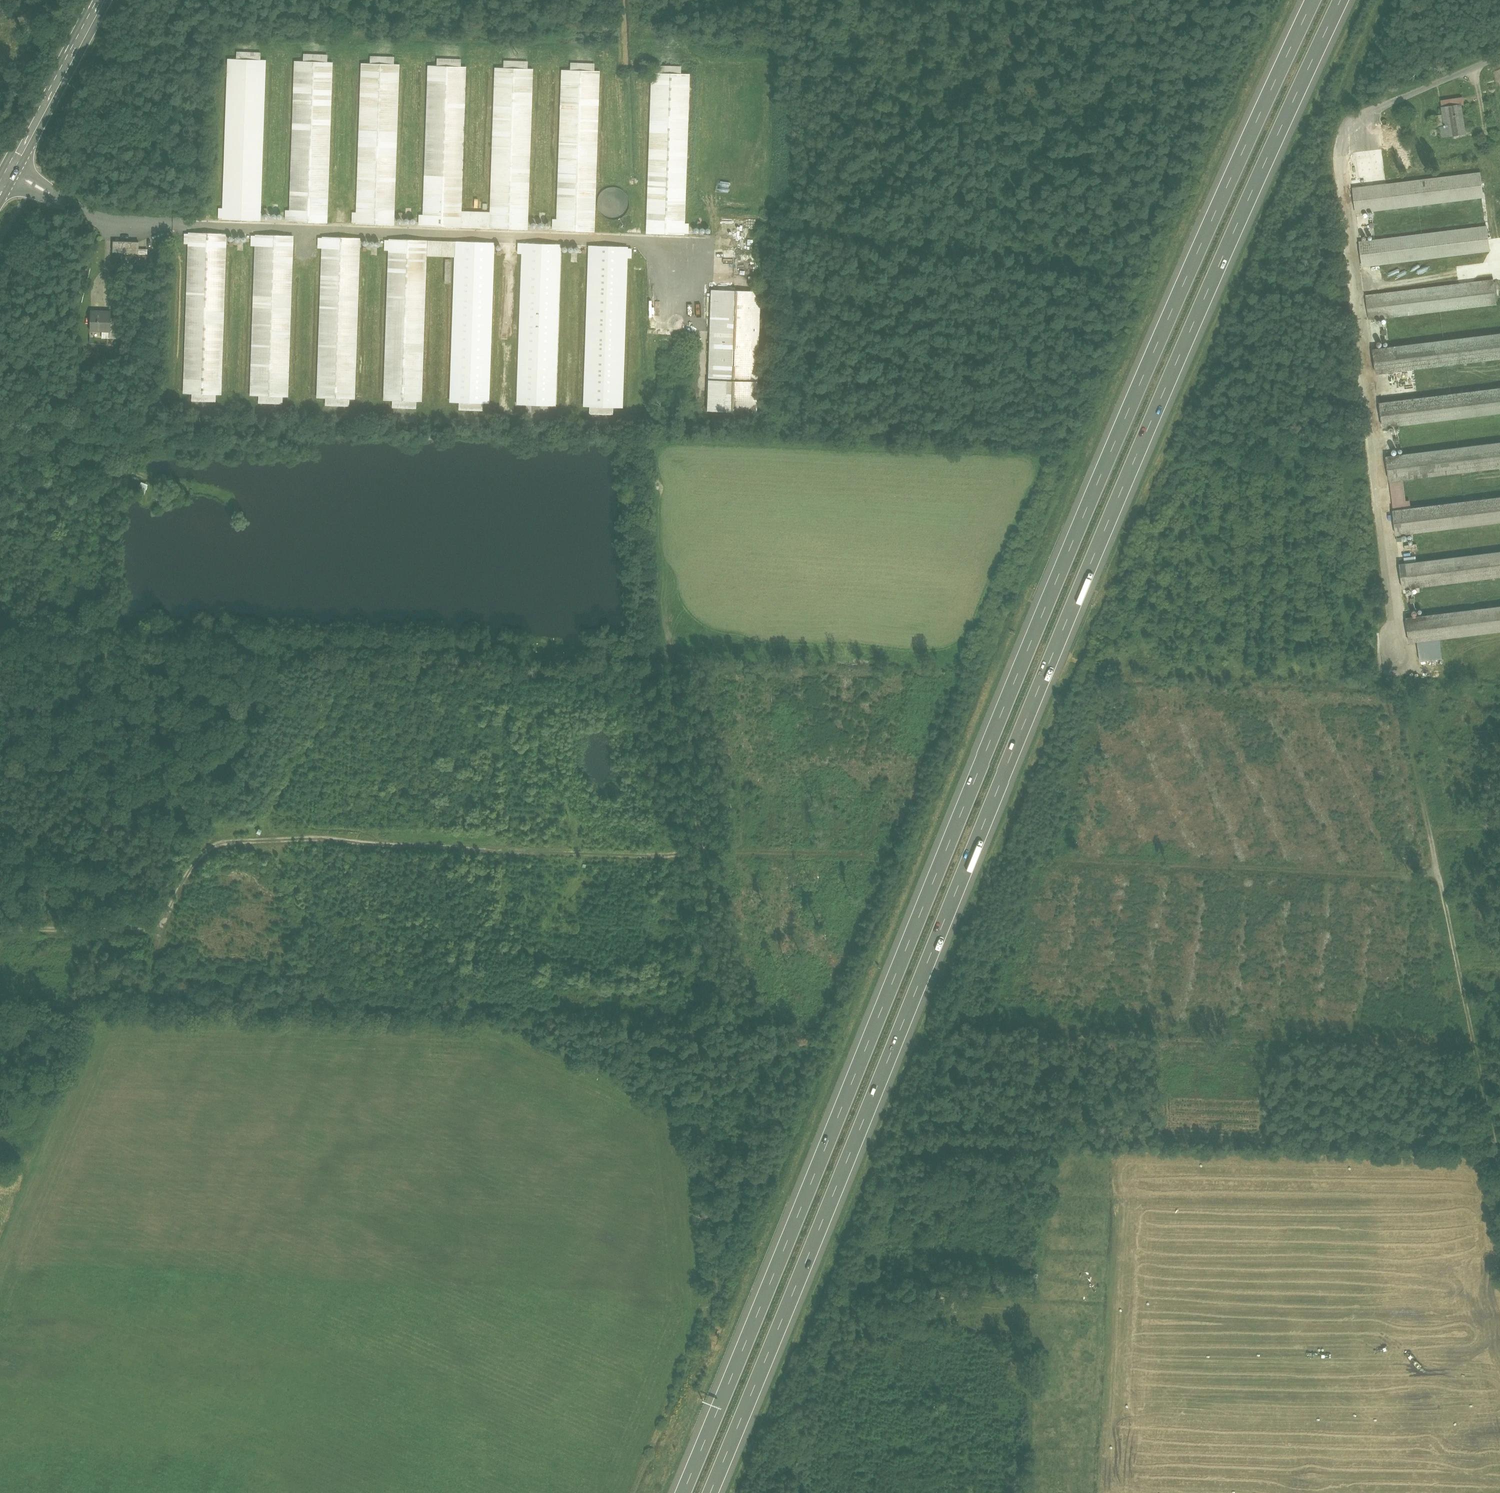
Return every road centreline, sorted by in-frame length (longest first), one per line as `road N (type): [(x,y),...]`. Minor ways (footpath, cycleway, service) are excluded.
road 1 (motorway): [(710,1492),(1113,516),(1343,0)]
road 2 (motorway): [(1314,0),(1088,505),(683,1492)]
road 3 (track): [(0,930),(158,938),(186,874),(231,844),(695,856)]
road 4 (track): [(487,1000),(520,1013),(675,1013),(693,1001),(695,959),(678,877),(679,861),(695,856),(702,837),(669,689),(670,628)]
road 5 (track): [(1438,873),(1007,861)]
road 6 (track): [(158,938),(146,987),(152,1000),(165,1003),(464,1010),(487,1000)]
road 7 (unclassified): [(1499,1162),(1421,789)]
road 8 (primary): [(0,190),(100,0)]
road 9 (unclassified): [(1499,59),(1388,106),(1354,133)]
road 10 (track): [(0,429),(129,471)]

